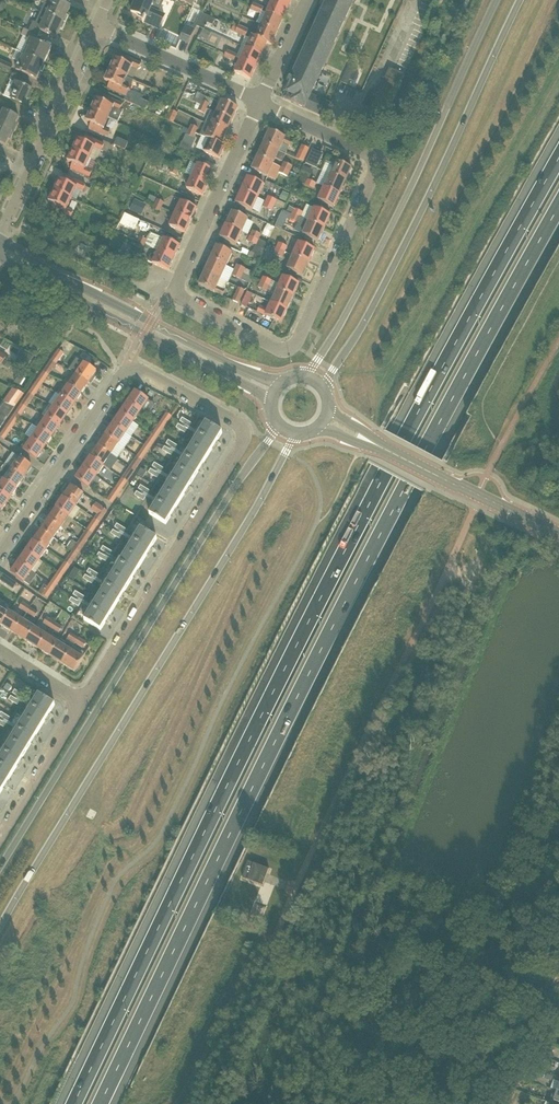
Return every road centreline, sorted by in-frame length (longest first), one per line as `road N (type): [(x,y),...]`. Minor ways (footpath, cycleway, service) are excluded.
road 1 (motorway): [(558,160),(363,515),(74,1103)]
road 2 (motorway): [(100,1103),(384,526),(558,207)]
road 3 (residential): [(0,554),(125,370),(135,368),(245,431),(84,703)]
road 4 (secondary): [(0,926),(296,434)]
road 5 (secondary): [(278,425),(0,868)]
road 6 (unclassified): [(279,939),(479,495)]
road 7 (residential): [(176,294),(276,348),(296,345),(377,169),(370,154),(260,102)]
road 8 (secondary): [(323,388),(361,328),(522,0)]
road 9 (secondary): [(500,0),(400,211),(307,377)]
road 10 (unclassified): [(0,248),(274,391)]
road 11 (residential): [(0,231),(96,28)]
road 12 (residential): [(176,294),(260,102)]
road 13 (residential): [(260,102),(96,28)]
road 14 (unclassified): [(479,495),(326,418)]
road 15 (residential): [(84,703),(0,837)]

